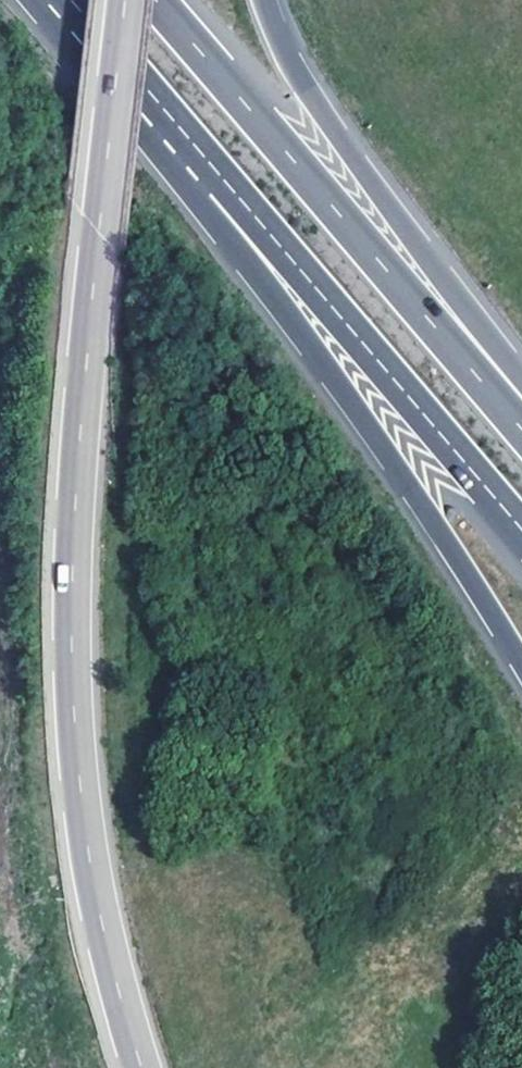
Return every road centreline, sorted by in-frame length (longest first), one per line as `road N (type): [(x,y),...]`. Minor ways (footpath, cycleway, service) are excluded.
road 1 (motorway): [(125,0),(70,567),(79,833),(136,1067)]
road 2 (motorway): [(206,155),(521,672)]
road 3 (motorway): [(521,425),(154,0)]
road 4 (motorway): [(206,155),(521,526)]
road 5 (motorway): [(521,389),(306,97),(260,0)]
road 6 (motorway): [(72,0),(206,155)]

